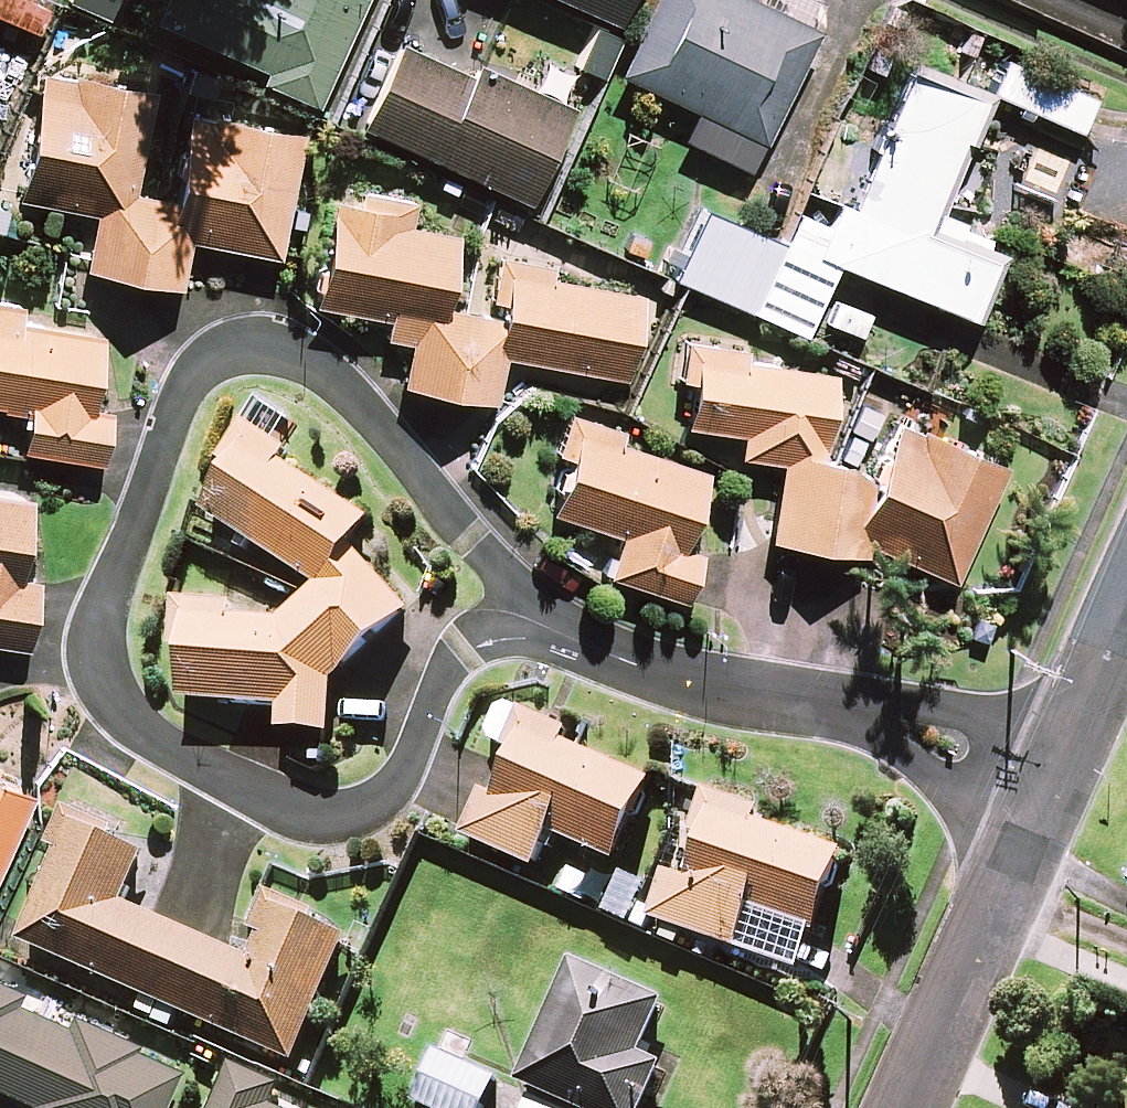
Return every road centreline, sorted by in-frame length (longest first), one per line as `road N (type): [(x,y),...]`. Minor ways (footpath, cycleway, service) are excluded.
road 1 (residential): [(539,624),(494,632),(463,650),(410,770),(363,813),(294,814),(162,746),(109,700),(94,657),(102,607),(180,399),(211,353),(262,343),(304,353),(345,378)]
road 2 (residential): [(1046,809),(919,732),(633,664),(539,624)]
road 3 (residential): [(912,1107),(1046,809)]
road 4 (residential): [(345,378),(539,624)]
road 5 (residential): [(1046,809),(1126,624)]

